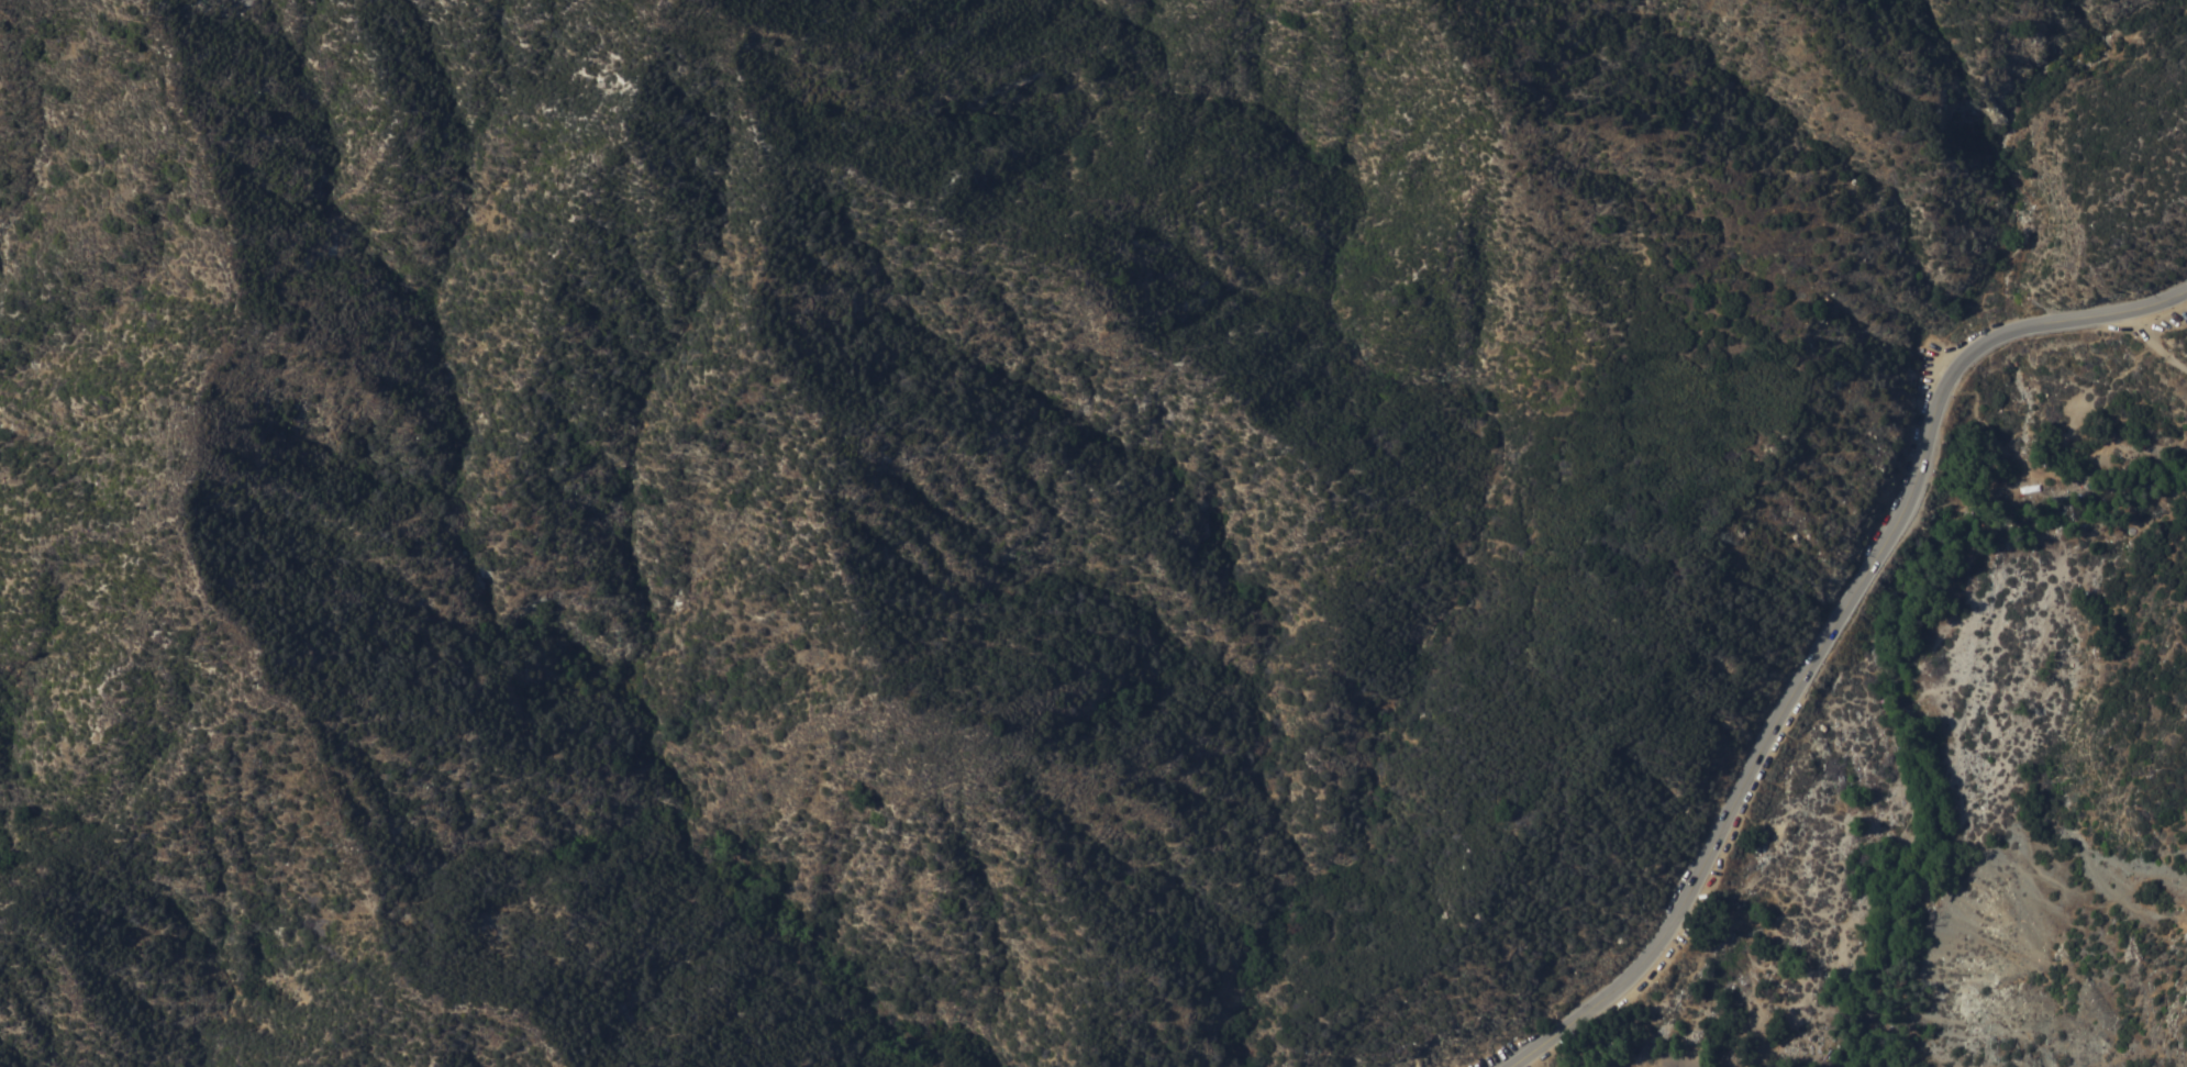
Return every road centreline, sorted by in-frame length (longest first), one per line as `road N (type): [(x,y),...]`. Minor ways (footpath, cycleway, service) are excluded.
road 1 (tertiary): [(2186,294),(2003,333),(1952,371),(1874,558),(1807,656),(1651,941),(1602,992),(1499,1066)]

